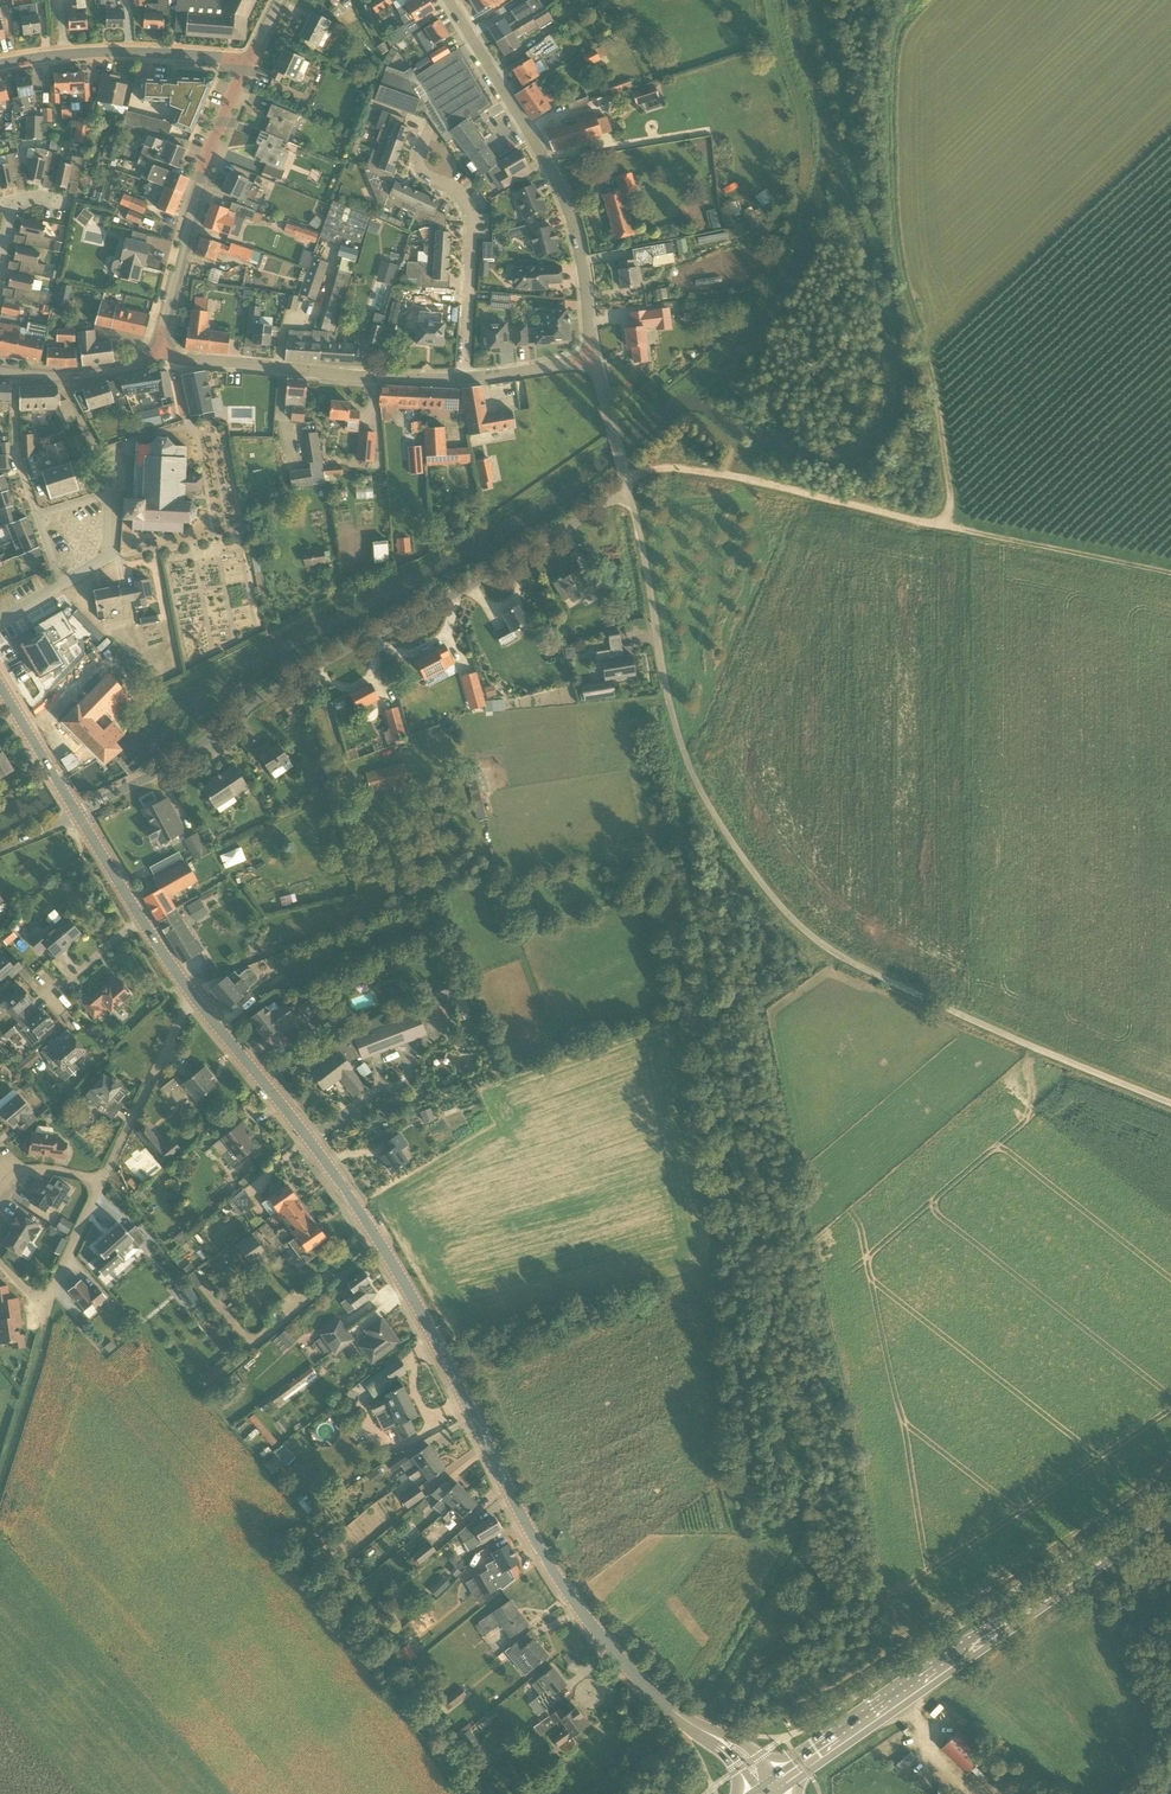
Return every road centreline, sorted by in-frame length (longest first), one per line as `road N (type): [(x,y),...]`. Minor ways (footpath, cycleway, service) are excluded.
road 1 (tertiary): [(714,1736),(660,1702),(599,1635),(547,1561),(394,1268),(345,1192),(189,993)]
road 2 (unclassified): [(1170,1106),(855,970),(817,947),(766,896),(691,778),(626,482)]
road 3 (residential): [(79,816),(157,774),(285,683),(519,558),(626,482)]
road 4 (track): [(947,526),(929,351),(900,269),(887,122),(898,38),(931,0)]
road 5 (primary): [(776,1785),(1170,1513)]
road 6 (track): [(735,476),(916,523),(1170,574)]
road 7 (residential): [(594,357),(574,224),(550,167),(450,0)]
road 8 (residential): [(464,378),(354,380),(167,363),(153,350)]
road 9 (tertiary): [(153,350),(238,67)]
road 10 (residential): [(464,378),(473,220),(465,199),(417,165),(429,126)]
road 11 (residential): [(0,64),(78,58),(238,67)]
road 12 (residential): [(99,1182),(189,993)]
road 13 (track): [(47,1301),(0,1473)]
road 14 (tertiary): [(79,816),(0,685)]
road 15 (residential): [(37,517),(13,449),(15,374)]
road 16 (tertiary): [(15,374),(96,374),(153,350)]
road 17 (residential): [(594,357),(464,378)]
road 18 (residential): [(47,1301),(99,1182)]
road 19 (residential): [(626,482),(594,357)]
road 20 (tertiary): [(141,922),(79,816)]

